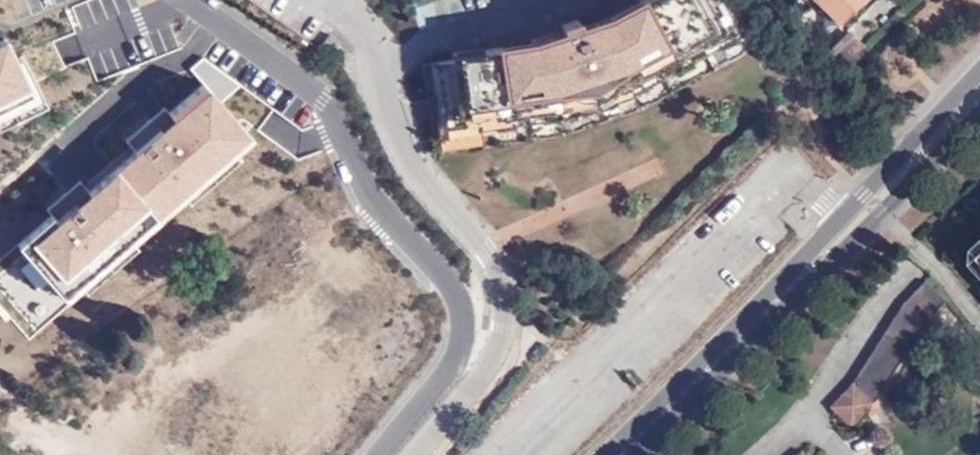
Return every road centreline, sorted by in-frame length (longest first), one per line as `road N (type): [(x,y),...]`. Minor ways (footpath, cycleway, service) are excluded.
road 1 (secondary): [(979,70),(766,309)]
road 2 (secondary): [(766,309),(840,255),(979,116)]
road 3 (secondary): [(766,309),(618,454)]

